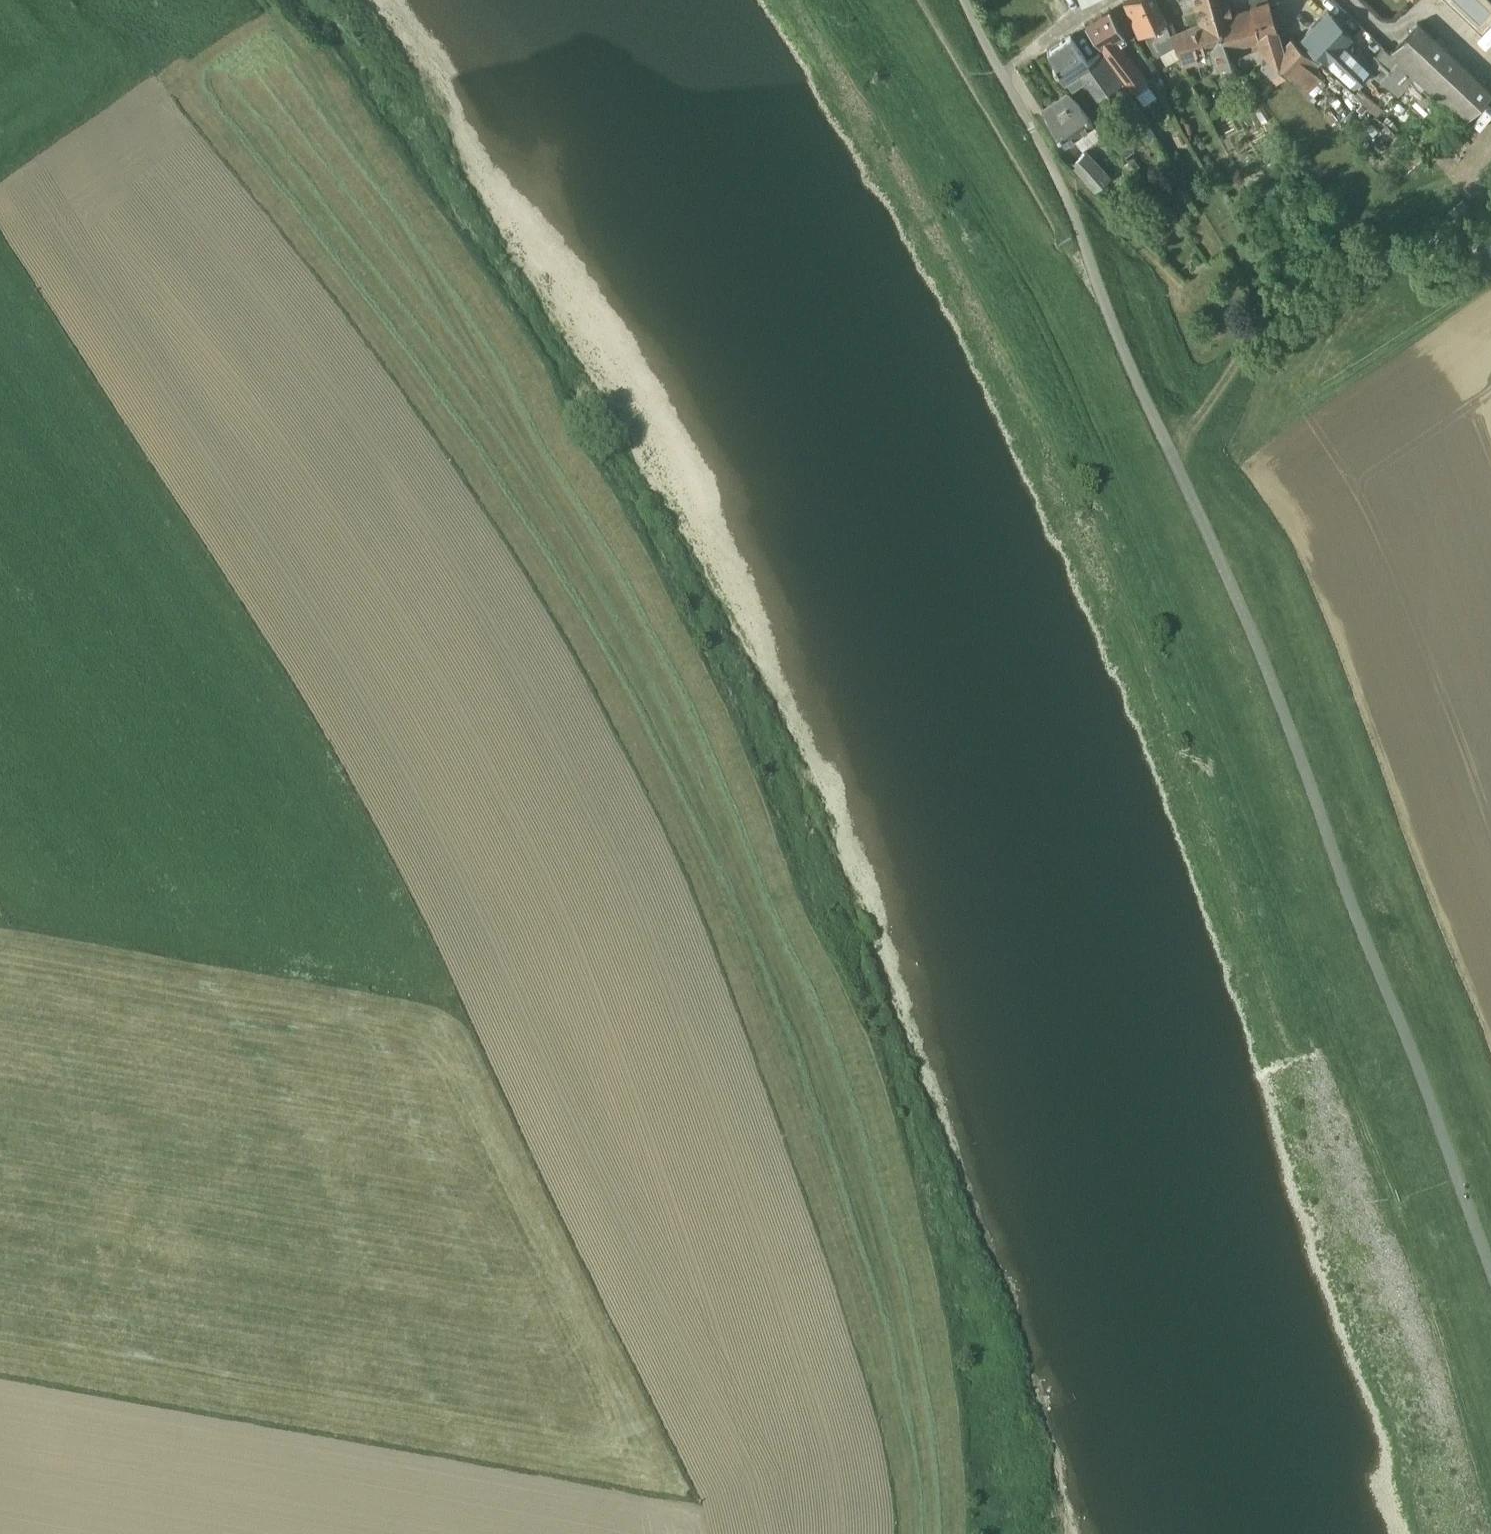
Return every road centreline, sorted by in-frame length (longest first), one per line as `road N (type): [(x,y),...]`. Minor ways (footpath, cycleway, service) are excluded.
road 1 (track): [(1099,293),(917,0)]

